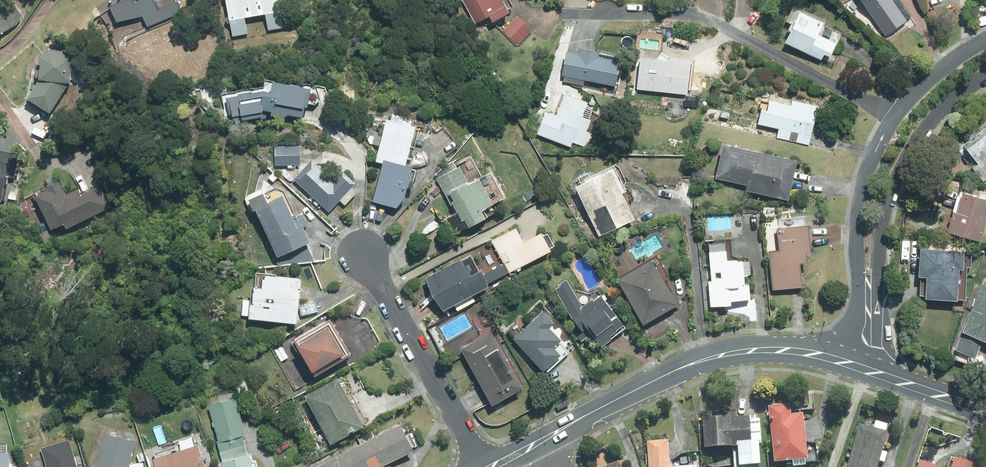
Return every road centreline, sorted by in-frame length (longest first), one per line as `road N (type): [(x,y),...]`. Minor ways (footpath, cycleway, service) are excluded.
road 1 (residential): [(837,362),(856,309),(863,173),(913,94),(953,57),(985,41)]
road 2 (residential): [(985,75),(936,113),(889,181),(876,245),(875,374)]
road 3 (tertiary): [(548,436),(727,353),(837,362)]
road 4 (residential): [(356,252),(483,466)]

